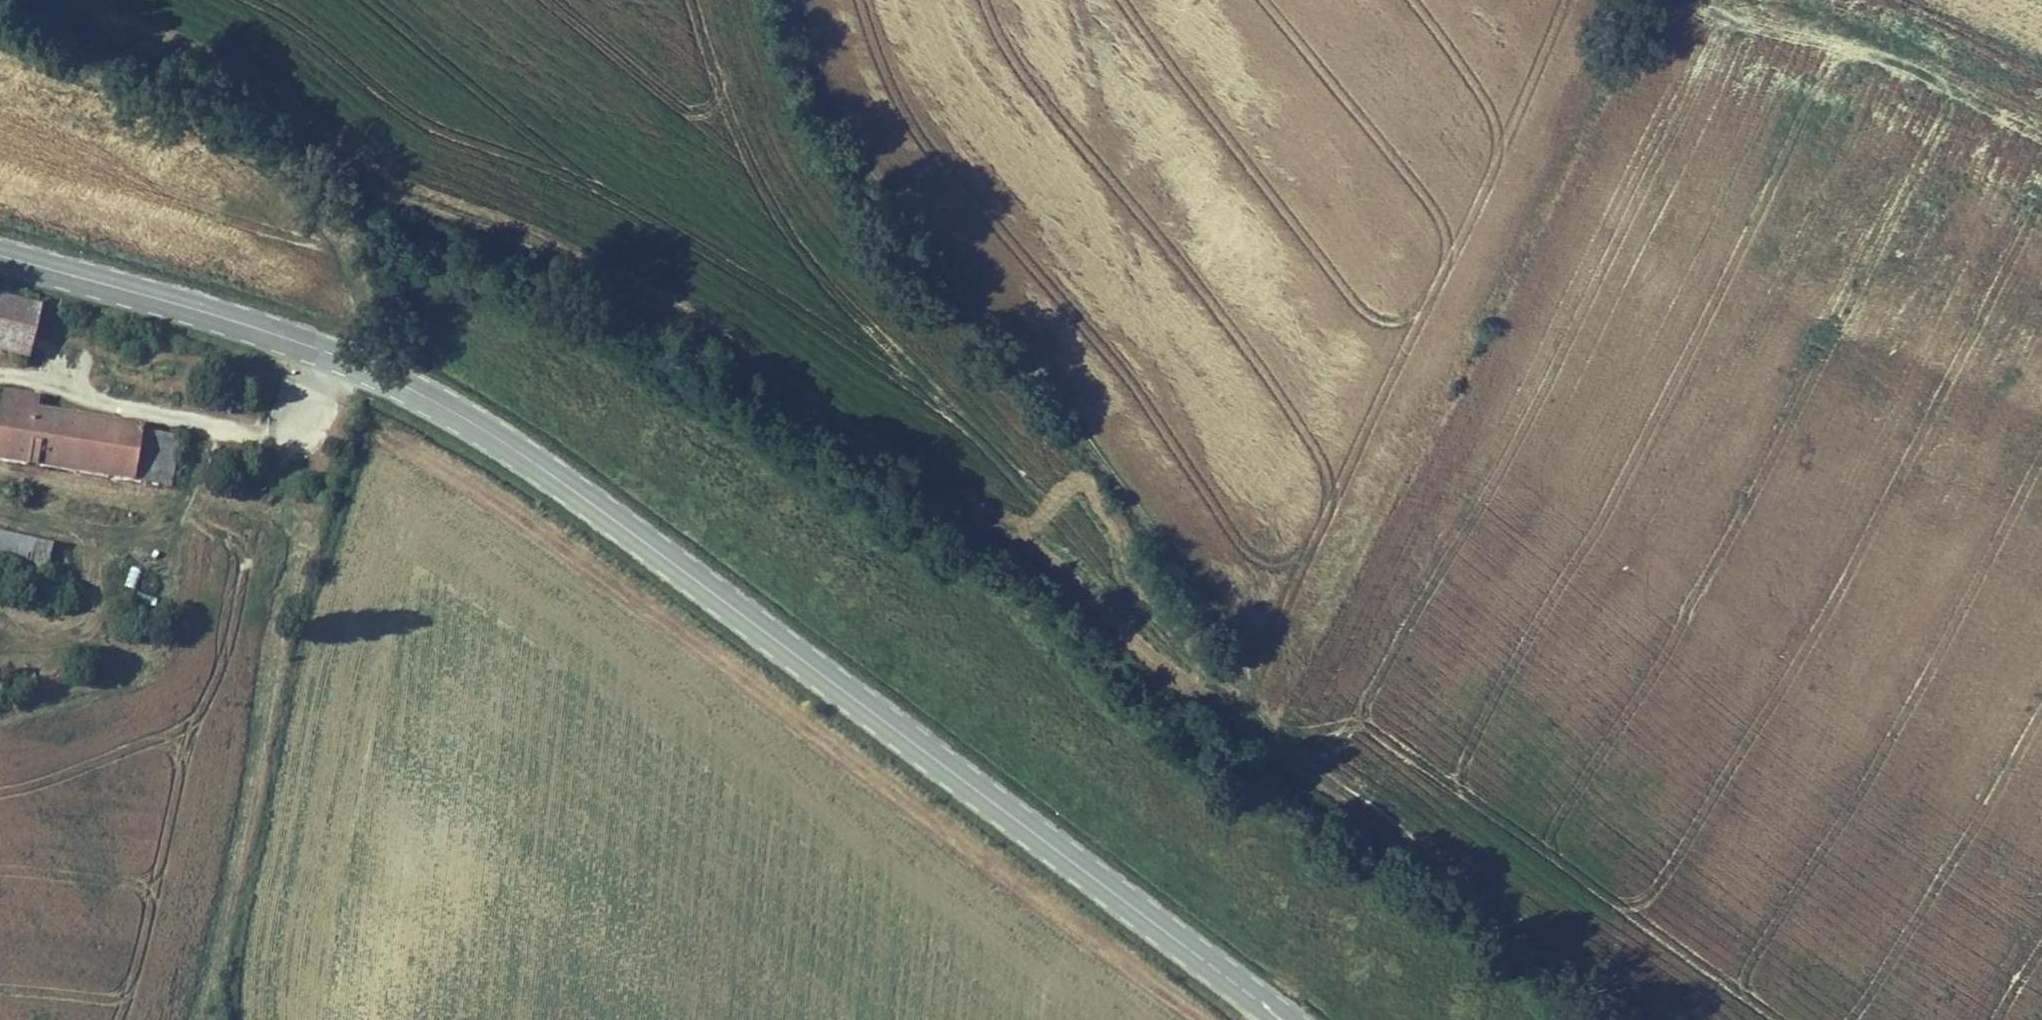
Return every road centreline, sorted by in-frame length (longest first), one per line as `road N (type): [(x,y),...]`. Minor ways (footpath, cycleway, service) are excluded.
road 1 (tertiary): [(1278,1019),(486,434),(346,361),(0,257)]
road 2 (track): [(790,0),(838,139),(1309,761),(1357,816),(1647,1019)]

